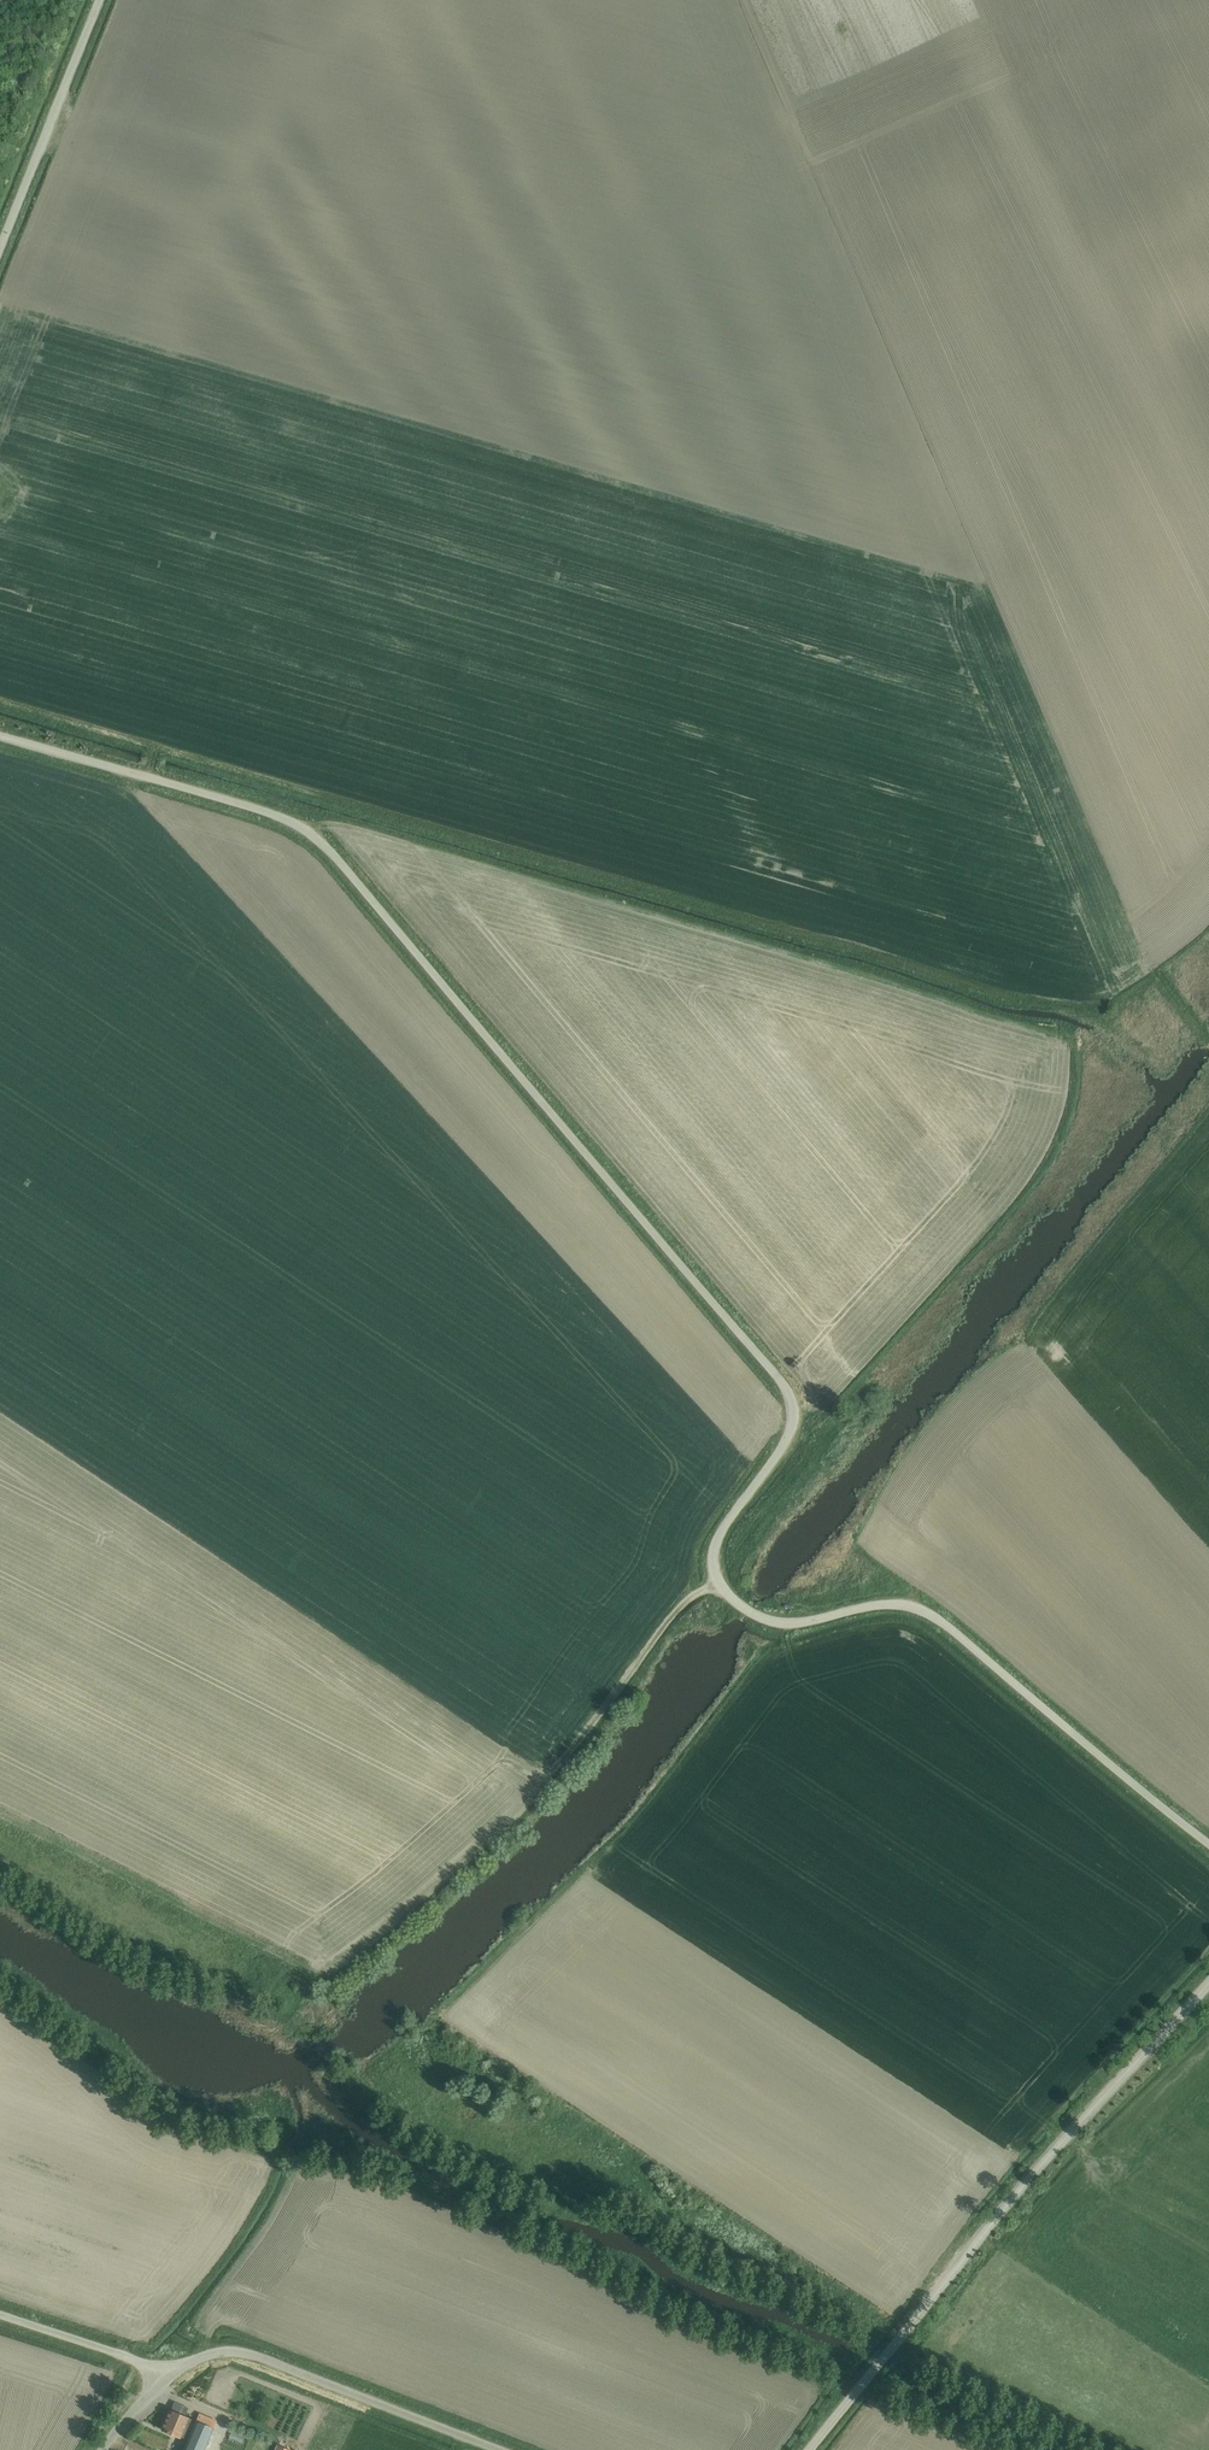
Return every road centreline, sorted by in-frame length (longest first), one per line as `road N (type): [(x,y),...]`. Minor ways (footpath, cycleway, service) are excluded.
road 1 (unclassified): [(0,735),(270,813),(313,836),(778,1378),(792,1406),(787,1436),(713,1548),(716,1580),(734,1600),(788,1622),(894,1603),(930,1614),(1208,1844)]
road 2 (unclassified): [(1208,1981),(1020,2189),(808,2449)]
road 3 (unclassified): [(499,2449),(250,2354),(214,2353),(162,2369)]
road 4 (unclassified): [(99,0),(0,244)]
road 5 (unclassified): [(162,2369),(0,2315)]

